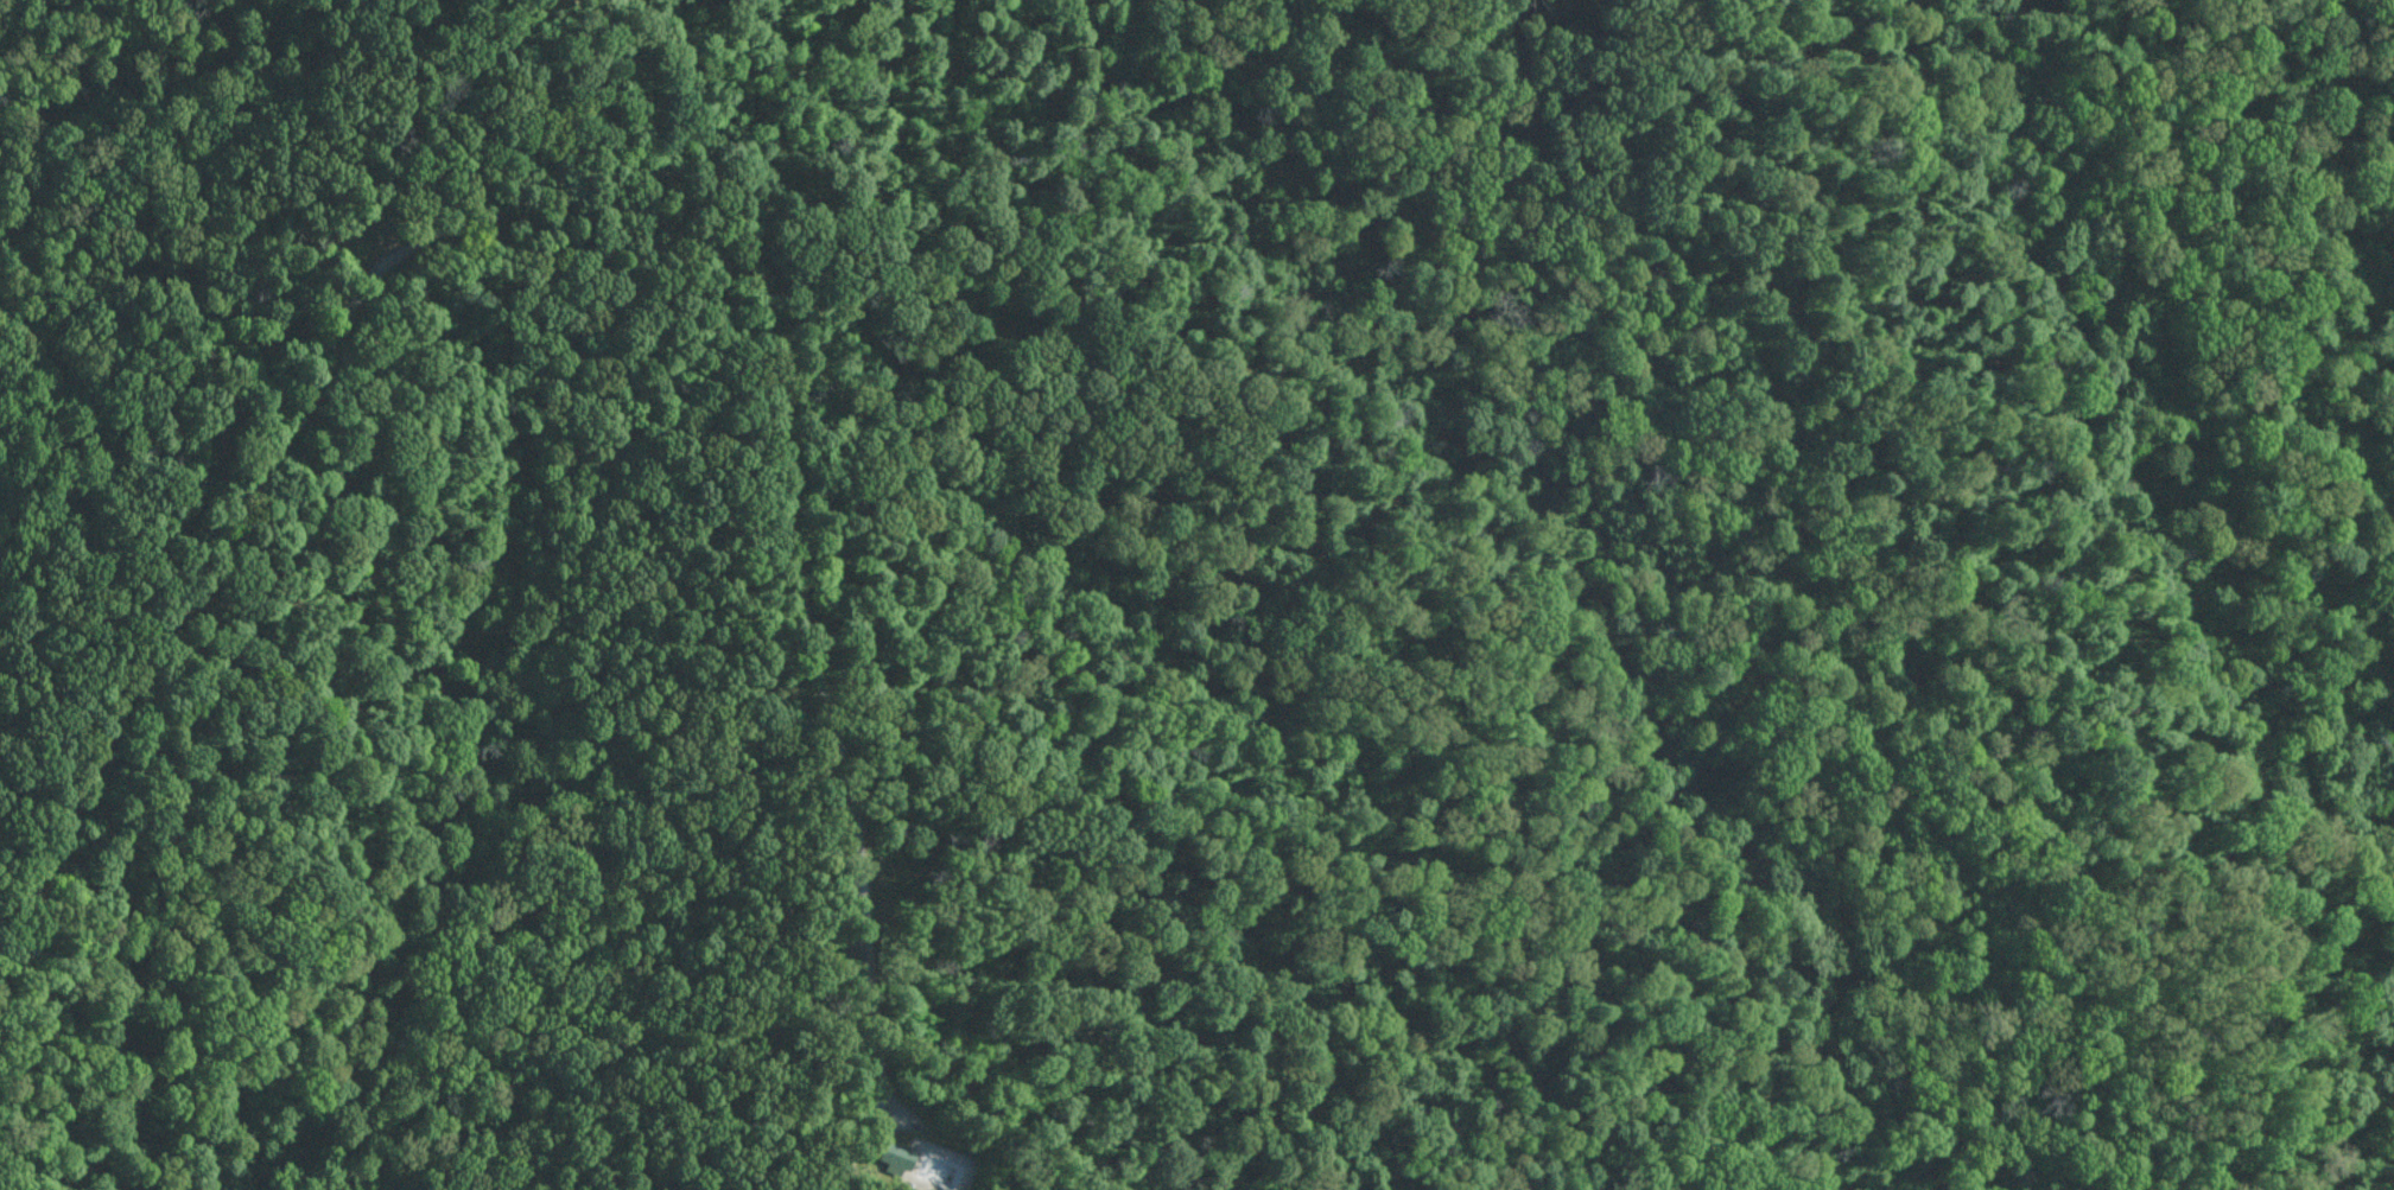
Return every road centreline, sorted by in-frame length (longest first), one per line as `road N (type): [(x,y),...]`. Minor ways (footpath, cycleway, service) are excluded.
road 1 (residential): [(835,1189),(882,1102),(875,981),(857,798),(807,631),(783,492),(773,346),(756,282),(700,235),(612,202),(491,215),(385,265),(166,621),(0,976)]

